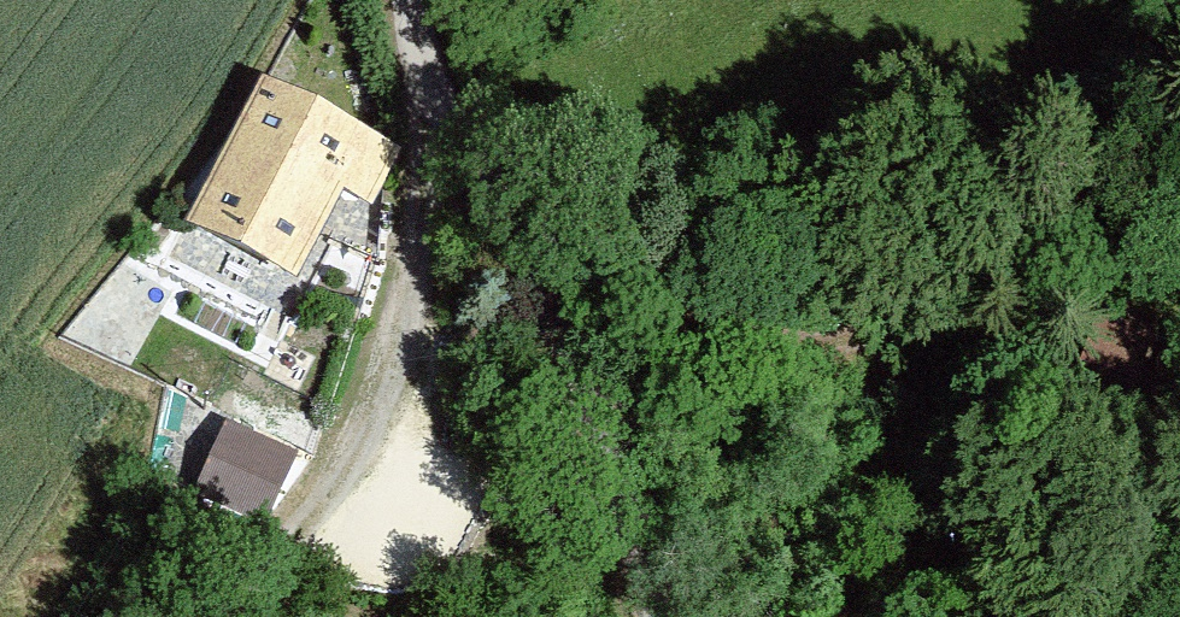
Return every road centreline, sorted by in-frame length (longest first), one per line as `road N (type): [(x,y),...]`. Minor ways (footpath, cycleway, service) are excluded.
road 1 (track): [(512,218),(846,357),(990,381),(1179,349)]
road 2 (unclassified): [(653,616),(607,442),(538,267),(434,74),(421,0)]
road 3 (track): [(221,616),(370,426),(439,170),(434,74)]

